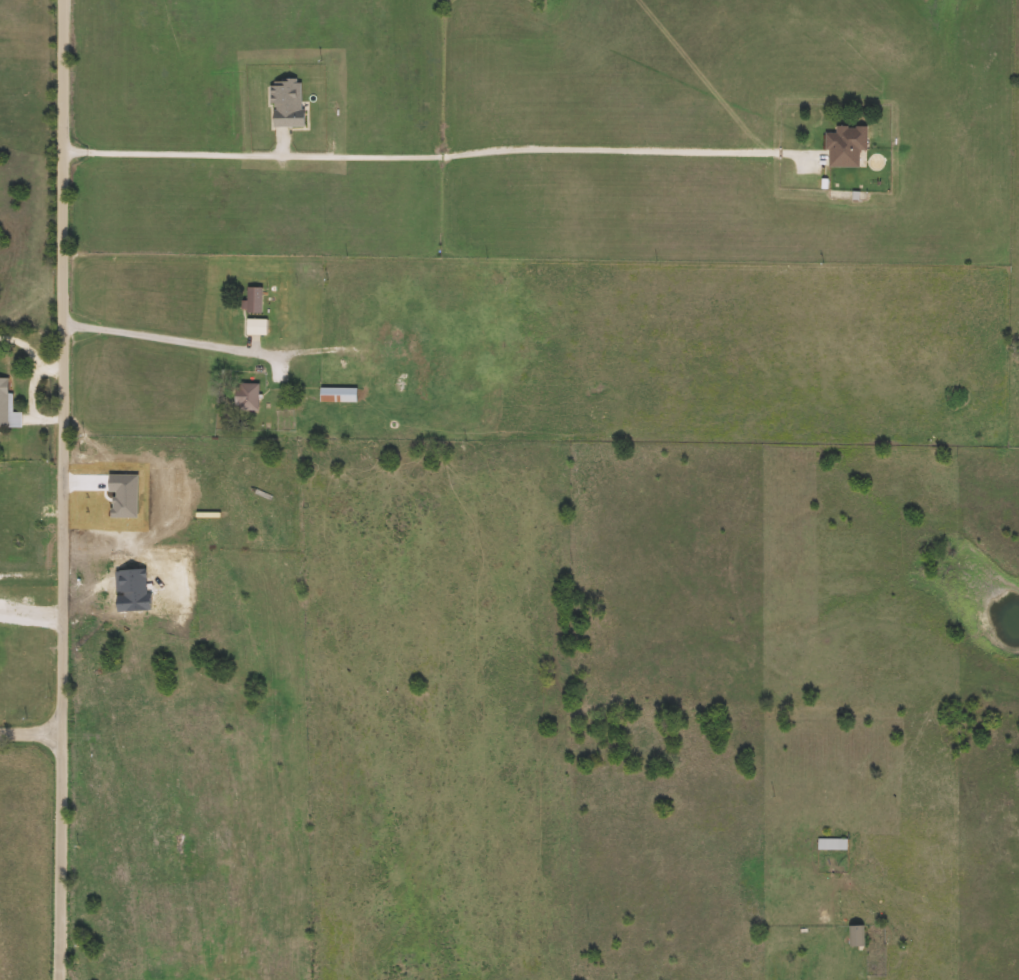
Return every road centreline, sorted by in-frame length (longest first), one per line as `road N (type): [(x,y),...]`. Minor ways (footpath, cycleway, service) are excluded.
road 1 (residential): [(66,979),(61,0)]

